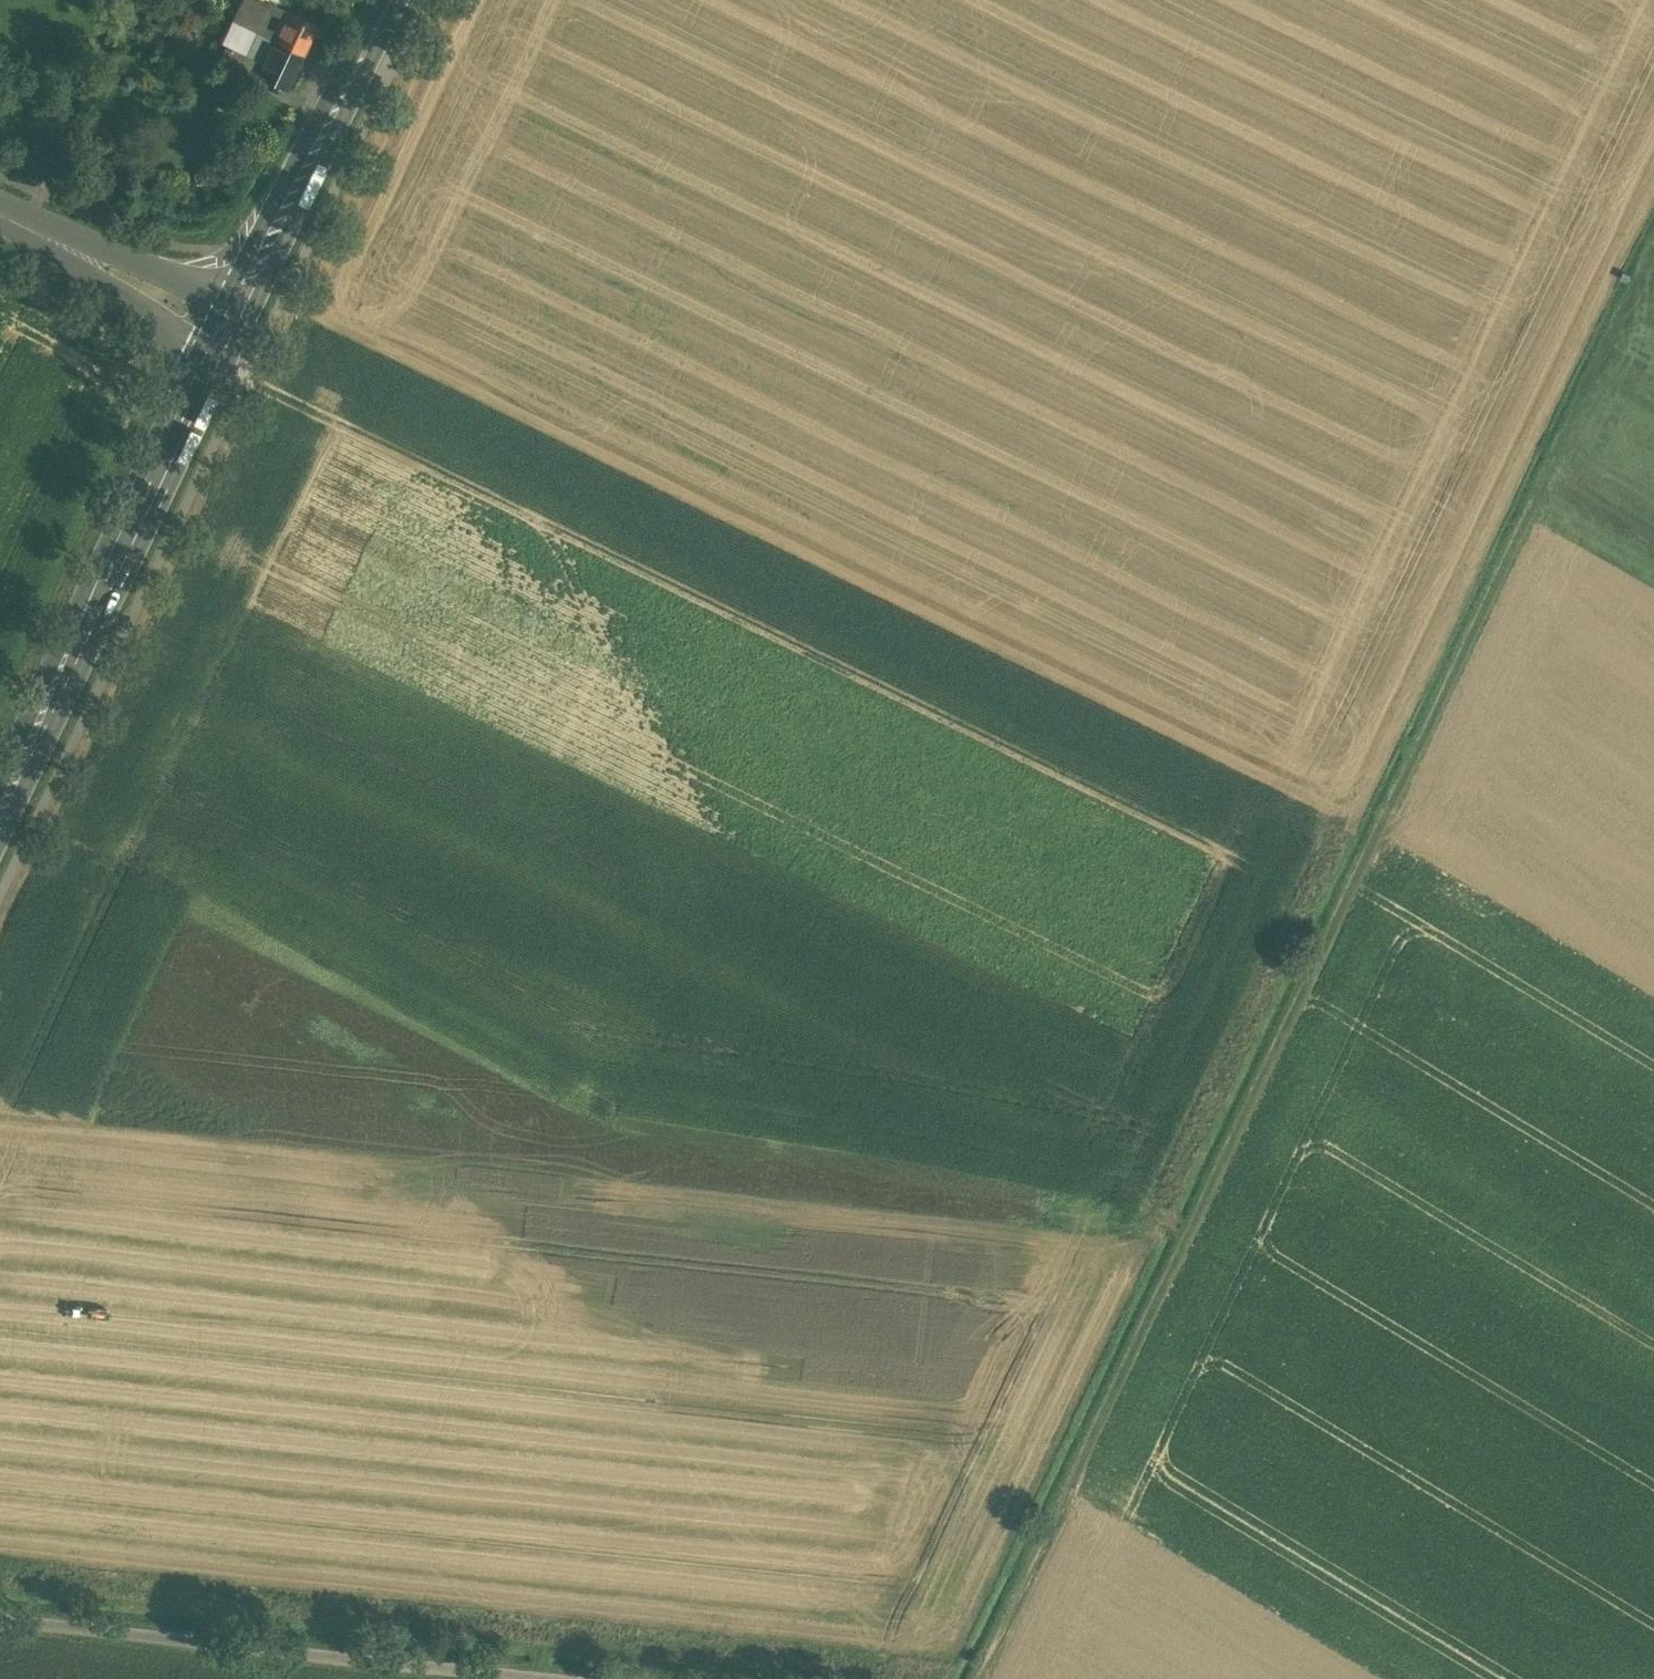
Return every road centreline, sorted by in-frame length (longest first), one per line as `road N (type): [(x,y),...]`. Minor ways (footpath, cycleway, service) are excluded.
road 1 (track): [(977,1678),(1653,287)]
road 2 (primary): [(0,817),(226,322)]
road 3 (primary): [(226,322),(399,0)]
road 4 (tertiary): [(0,215),(226,322)]

